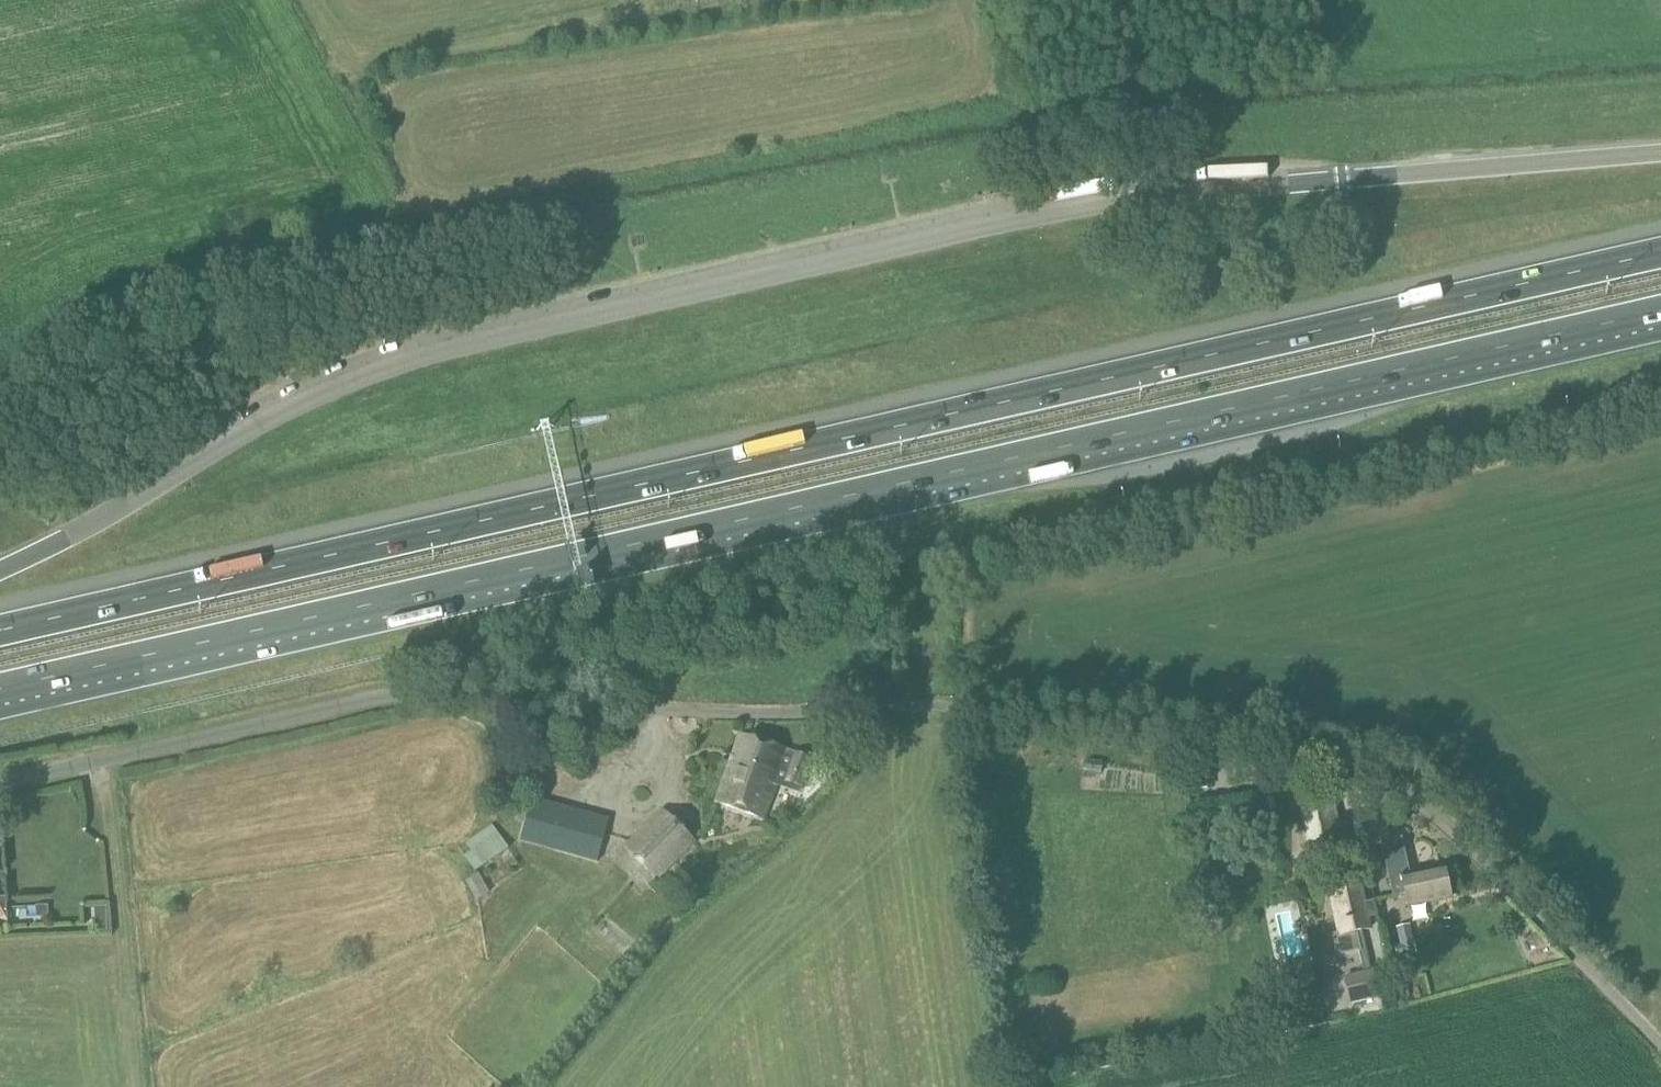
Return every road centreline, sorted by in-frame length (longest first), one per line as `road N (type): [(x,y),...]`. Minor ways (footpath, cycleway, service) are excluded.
road 1 (unclassified): [(0,782),(402,695),(751,714),(957,707),(1266,747),(1368,772),(1424,803),(1660,1040)]
road 2 (motorway): [(1660,252),(0,631)]
road 3 (motorway): [(0,689),(1660,311)]
road 4 (motorway): [(183,469),(0,573)]

